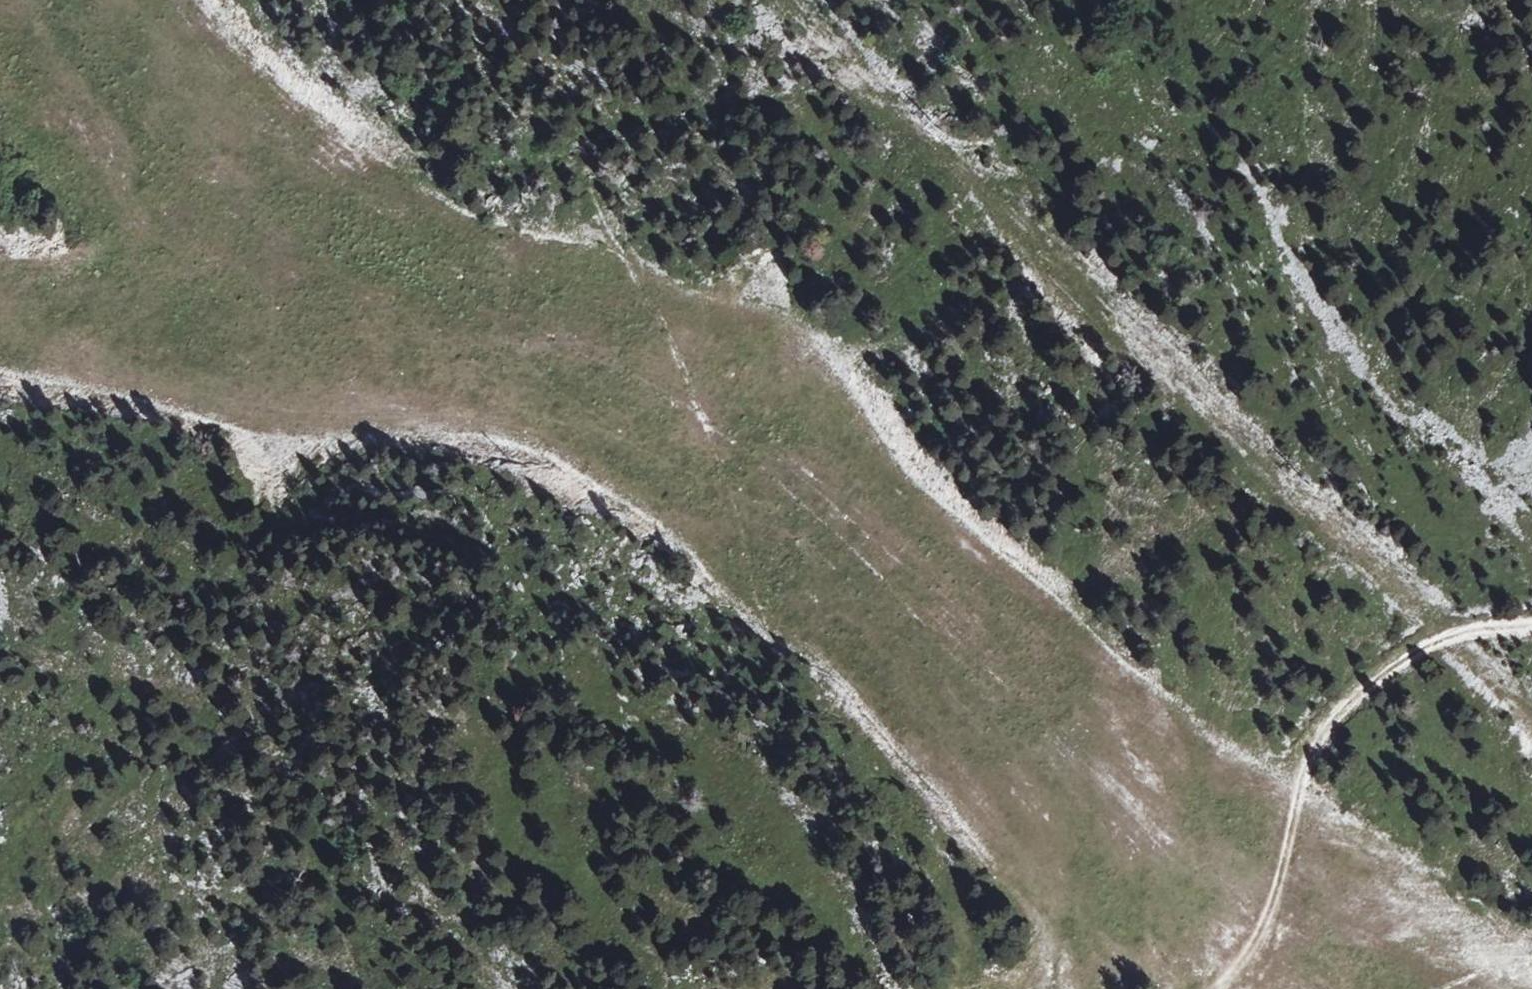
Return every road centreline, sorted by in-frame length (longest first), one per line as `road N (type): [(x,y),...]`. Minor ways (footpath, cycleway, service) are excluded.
road 1 (track): [(0,383),(259,444),(315,450),(414,439),(515,459),(563,480),(633,525),(866,732),(1063,988)]
road 2 (track): [(1215,988),(1233,973),(1319,738),(1389,663),(1473,632),(1531,626)]

